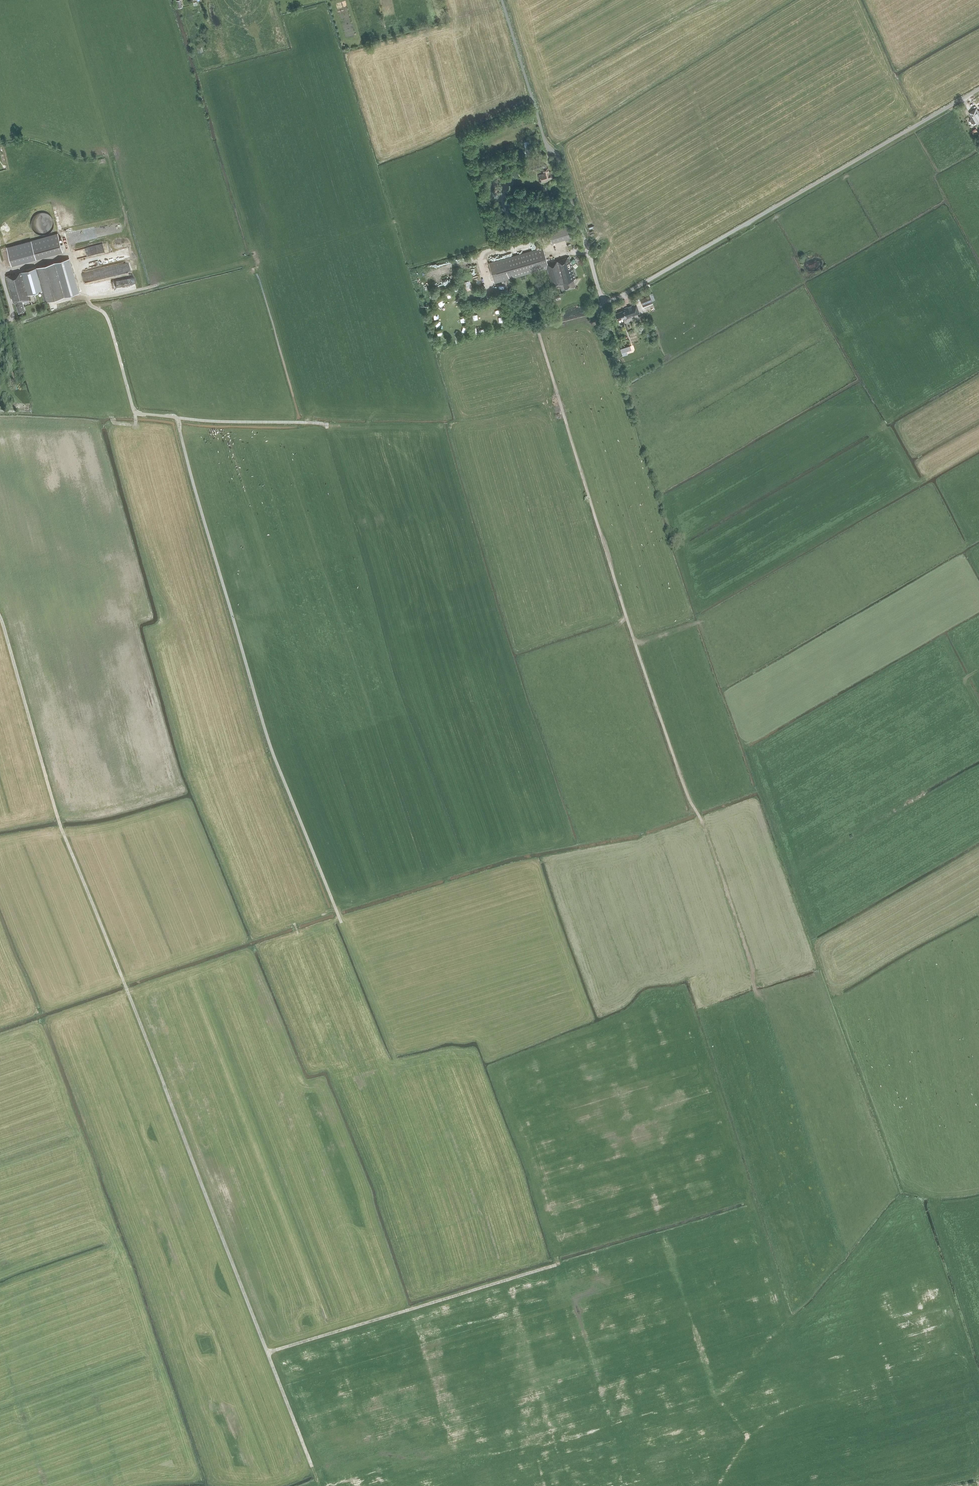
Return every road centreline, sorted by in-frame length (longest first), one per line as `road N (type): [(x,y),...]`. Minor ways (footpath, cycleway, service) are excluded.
road 1 (unclassified): [(502,0),(545,143),(559,158),(607,301),(978,89)]

